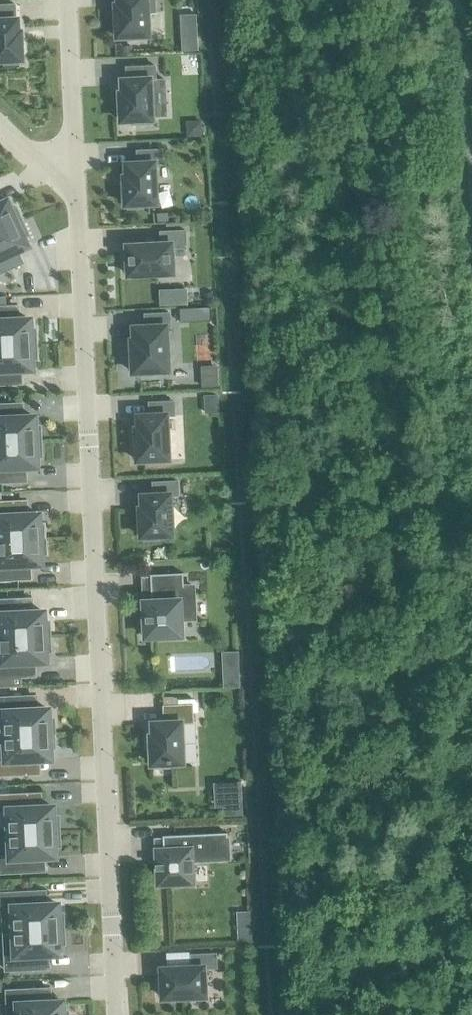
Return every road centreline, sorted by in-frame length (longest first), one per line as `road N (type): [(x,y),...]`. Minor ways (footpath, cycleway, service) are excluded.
road 1 (residential): [(111,1014),(74,206)]
road 2 (residential): [(74,206),(64,0)]

